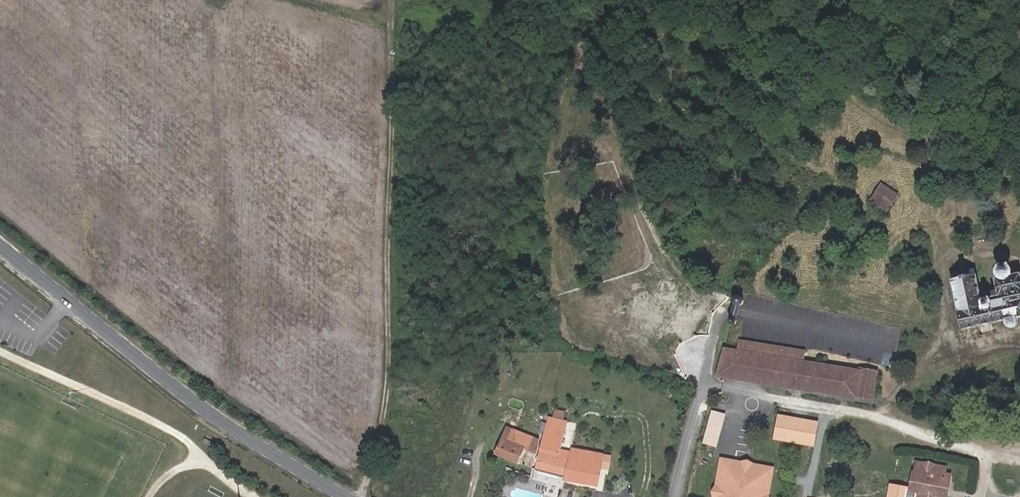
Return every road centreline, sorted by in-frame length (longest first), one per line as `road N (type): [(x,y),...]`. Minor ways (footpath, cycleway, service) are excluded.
road 1 (track): [(392,0),(389,377),(359,496)]
road 2 (tertiary): [(346,496),(215,410),(0,239)]

